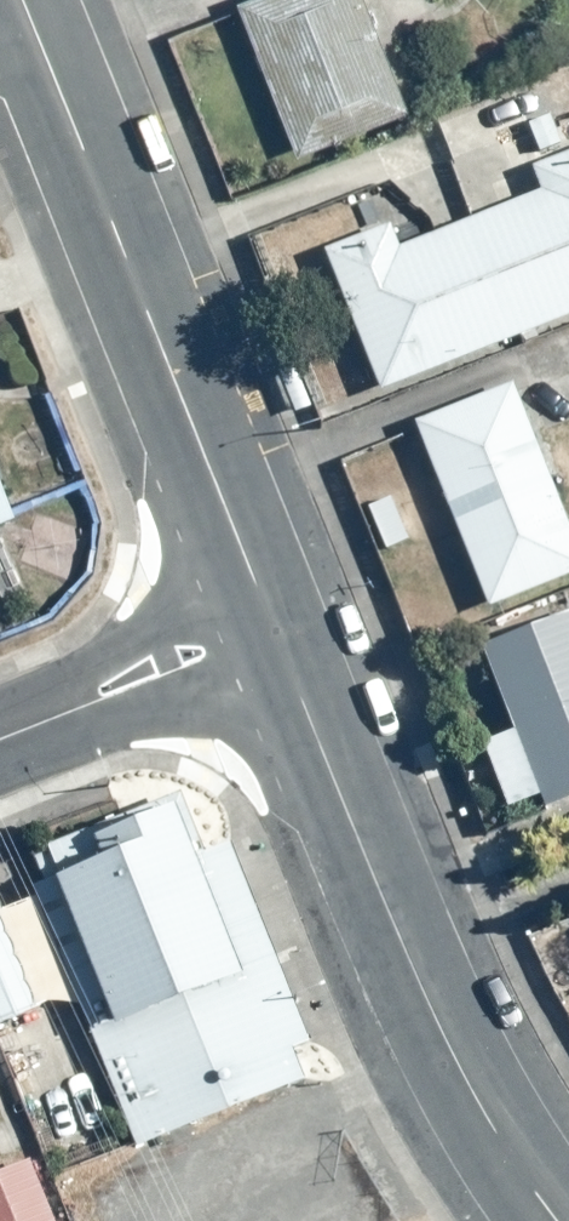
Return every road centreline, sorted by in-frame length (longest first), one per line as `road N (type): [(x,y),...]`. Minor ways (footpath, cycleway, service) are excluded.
road 1 (residential): [(16,0),(277,629)]
road 2 (residential): [(277,629),(419,988),(485,1116),(555,1220)]
road 3 (residential): [(0,741),(277,629)]

